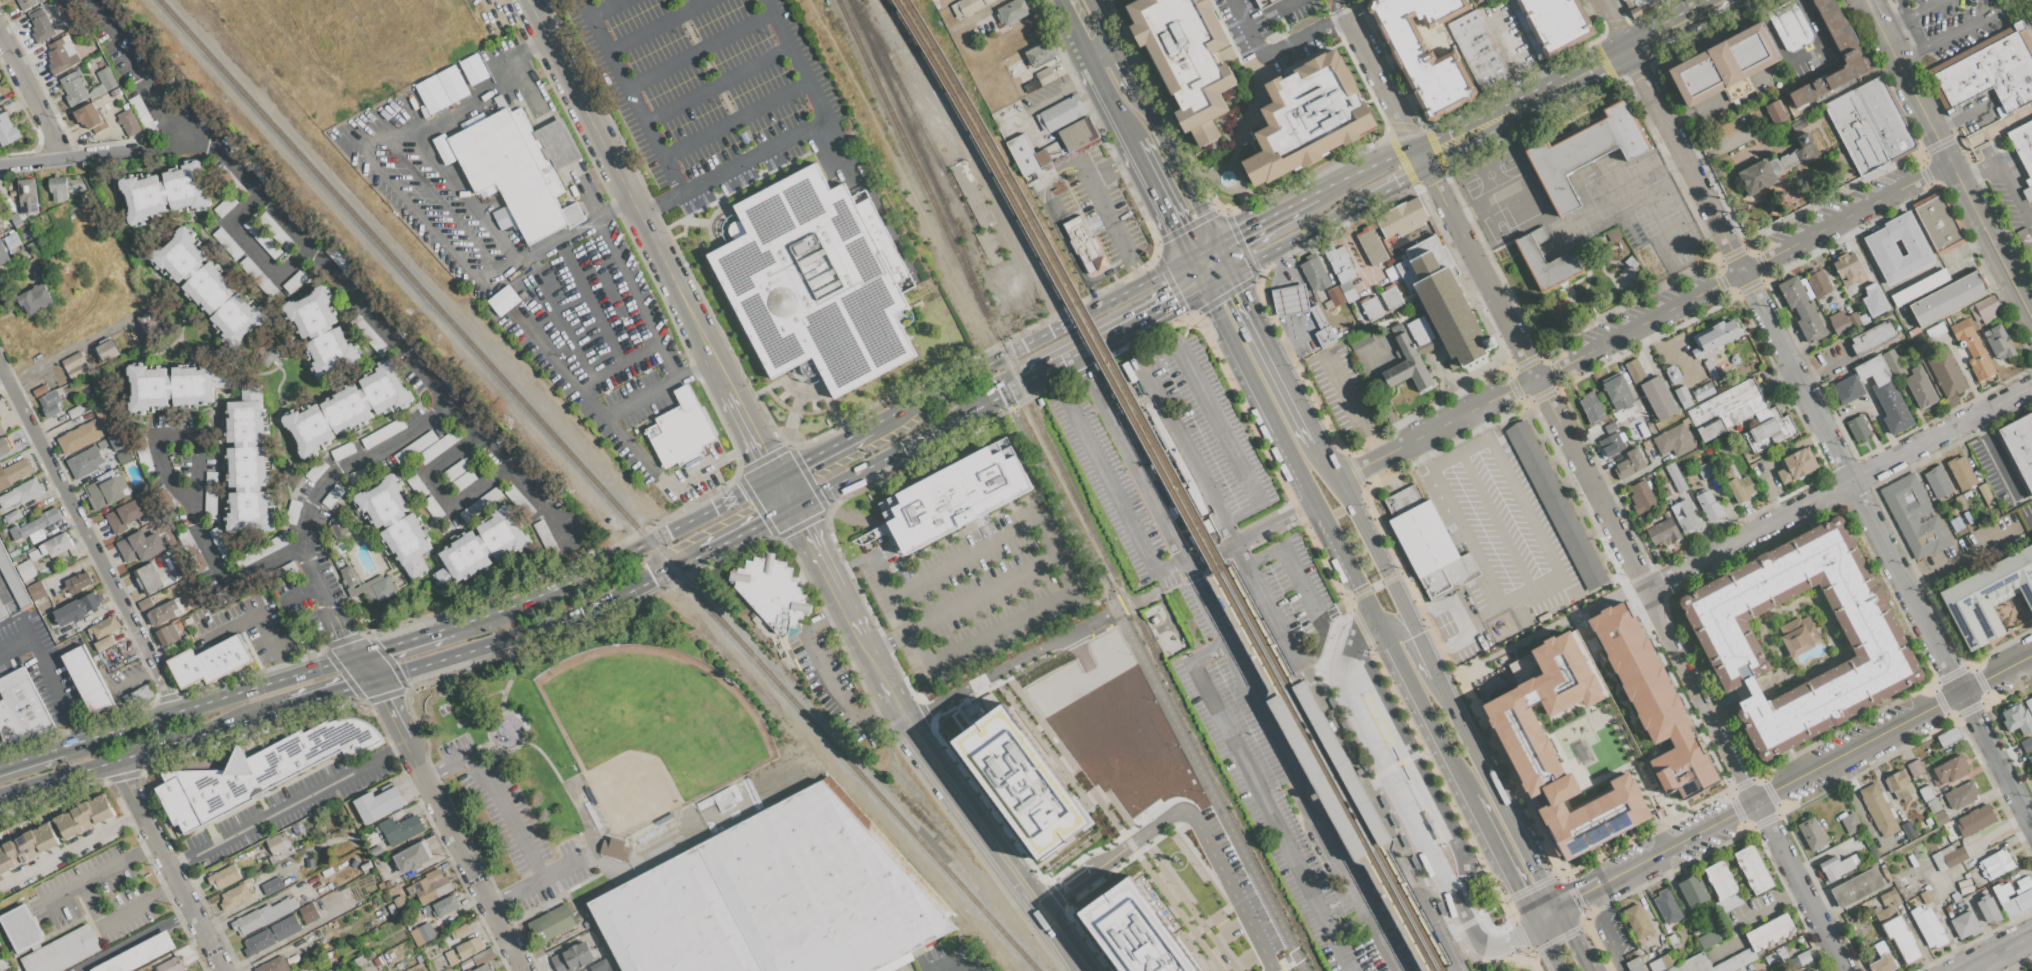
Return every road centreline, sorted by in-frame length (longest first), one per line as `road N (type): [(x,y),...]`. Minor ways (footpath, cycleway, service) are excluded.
road 1 (residential): [(1764,312),(2031,829)]
road 2 (residential): [(570,546),(549,511),(259,195),(186,133)]
road 3 (residential): [(2031,388),(1643,587)]
road 4 (residential): [(716,361),(526,0)]
road 5 (residential): [(451,405),(336,469),(310,505),(304,552),(375,679)]
road 6 (primary): [(1189,259),(868,427)]
road 7 (residential): [(304,552),(234,584),(224,578),(196,523),(198,514),(202,450),(194,437),(158,440),(162,464),(198,514)]
road 8 (primary): [(776,474),(573,580),(451,626)]
road 9 (primary): [(375,679),(575,616),(698,555)]
road 10 (residential): [(1873,21),(2031,318)]
road 11 (residential): [(154,665),(0,367)]
road 12 (tertiary): [(1096,970),(922,733),(906,722)]
road 13 (primary): [(359,655),(60,746)]
road 14 (tertiary): [(906,722),(908,738),(1069,970)]
road 15 (primary): [(0,796),(282,708)]
road 16 (secondary): [(1221,328),(1353,584)]
road 17 (secondary): [(1218,243),(1088,0)]
road 18 (residential): [(1601,0),(1723,232)]
road 19 (secondary): [(1554,909),(1435,679)]
road 20 (residential): [(1757,801),(1643,587)]
road 21 (residential): [(1743,271),(1535,379)]
road 22 (residential): [(1951,163),(1743,271)]
road 23 (residential): [(419,763),(526,970)]
road 24 (primary): [(1533,102),(1436,135),(1327,188)]
road 25 (residential): [(1352,19),(1447,206)]
road 26 (primary): [(1714,8),(1533,102)]
road 27 (secondary): [(1377,626),(1472,803)]
road 28 (secondary): [(1405,612),(1316,441)]
road 29 (residential): [(186,133),(161,151),(0,168)]
road 30 (residential): [(133,800),(223,970)]
road 31 (residential): [(1555,416),(1643,587)]
road 32 (residential): [(1757,801),(1844,970)]
road 33 (secondary): [(1316,441),(1231,271)]
road 34 (residential): [(91,0),(168,125),(186,133)]
road 35 (primary): [(879,460),(1024,380)]
road 36 (residential): [(1447,206),(1518,345)]
road 37 (tertiary): [(858,637),(792,506)]
road 38 (residential): [(64,160),(0,40)]
road 39 (secondary): [(1472,803),(1533,922)]
road 40 (residential): [(1535,379),(1418,440)]
road 41 (secondary): [(1128,144),(1189,259)]
road 42 (residential): [(776,474),(716,361)]
road 43 (primary): [(1428,167),(1533,102)]
road 44 (primary): [(1024,380),(1131,324)]

